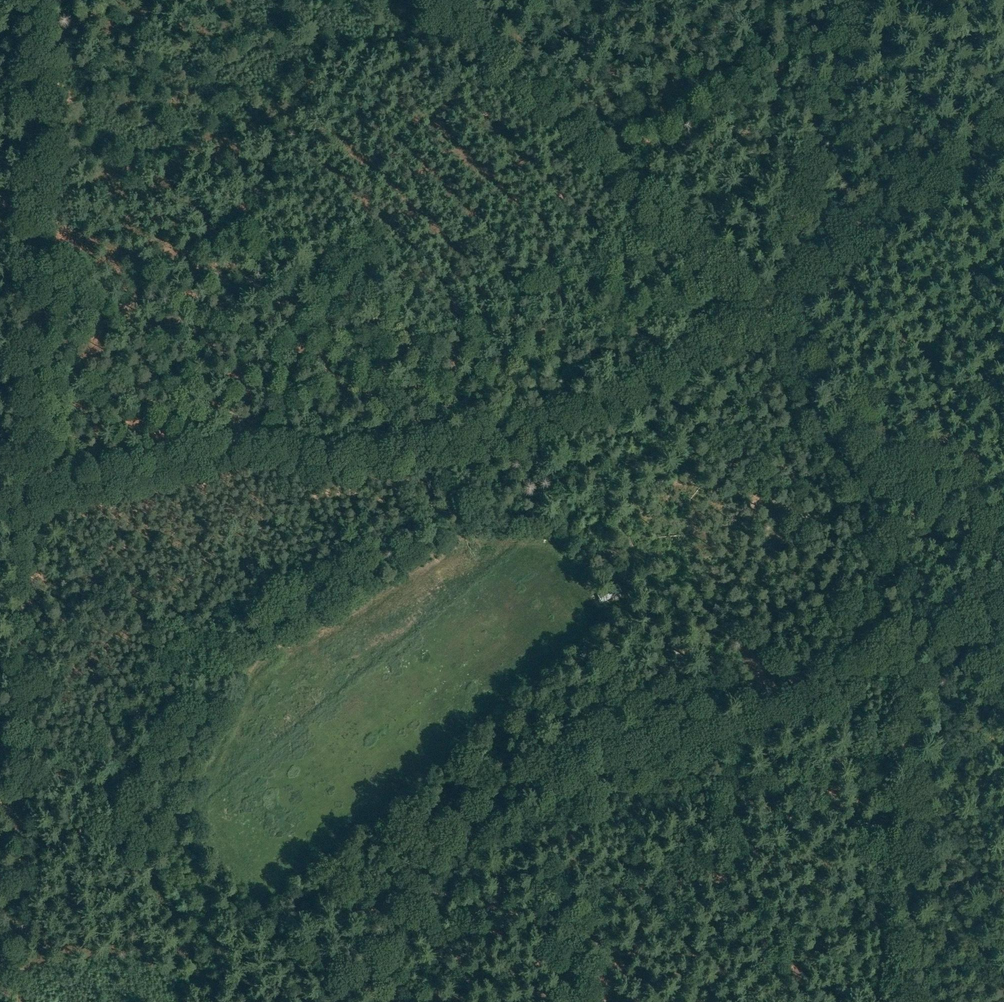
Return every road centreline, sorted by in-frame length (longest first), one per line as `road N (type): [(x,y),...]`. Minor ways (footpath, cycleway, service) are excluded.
road 1 (track): [(25,492),(238,453),(338,457),(521,431),(577,467),(617,510),(643,571),(649,620),(726,711)]
road 2 (track): [(904,614),(877,651),(787,706),(678,744),(519,776),(474,799),(326,1001)]
road 3 (track): [(704,269),(429,0)]
road 4 (track): [(760,305),(897,578),(904,614)]
road 5 (track): [(39,0),(35,334)]
road 6 (track): [(53,828),(337,986)]
road 7 (track): [(852,0),(760,281),(760,305)]
road 8 (track): [(25,492),(20,809)]
road 9 (track): [(760,305),(746,314),(704,269),(494,374)]
road 10 (track): [(760,305),(1003,113)]
road 11 (track): [(521,431),(611,395),(746,314)]
road 12 (track): [(907,846),(909,614)]
road 13 (track): [(20,809),(19,1001)]
road 14 (track): [(35,334),(25,492)]
road 15 (track): [(903,1001),(907,846)]

